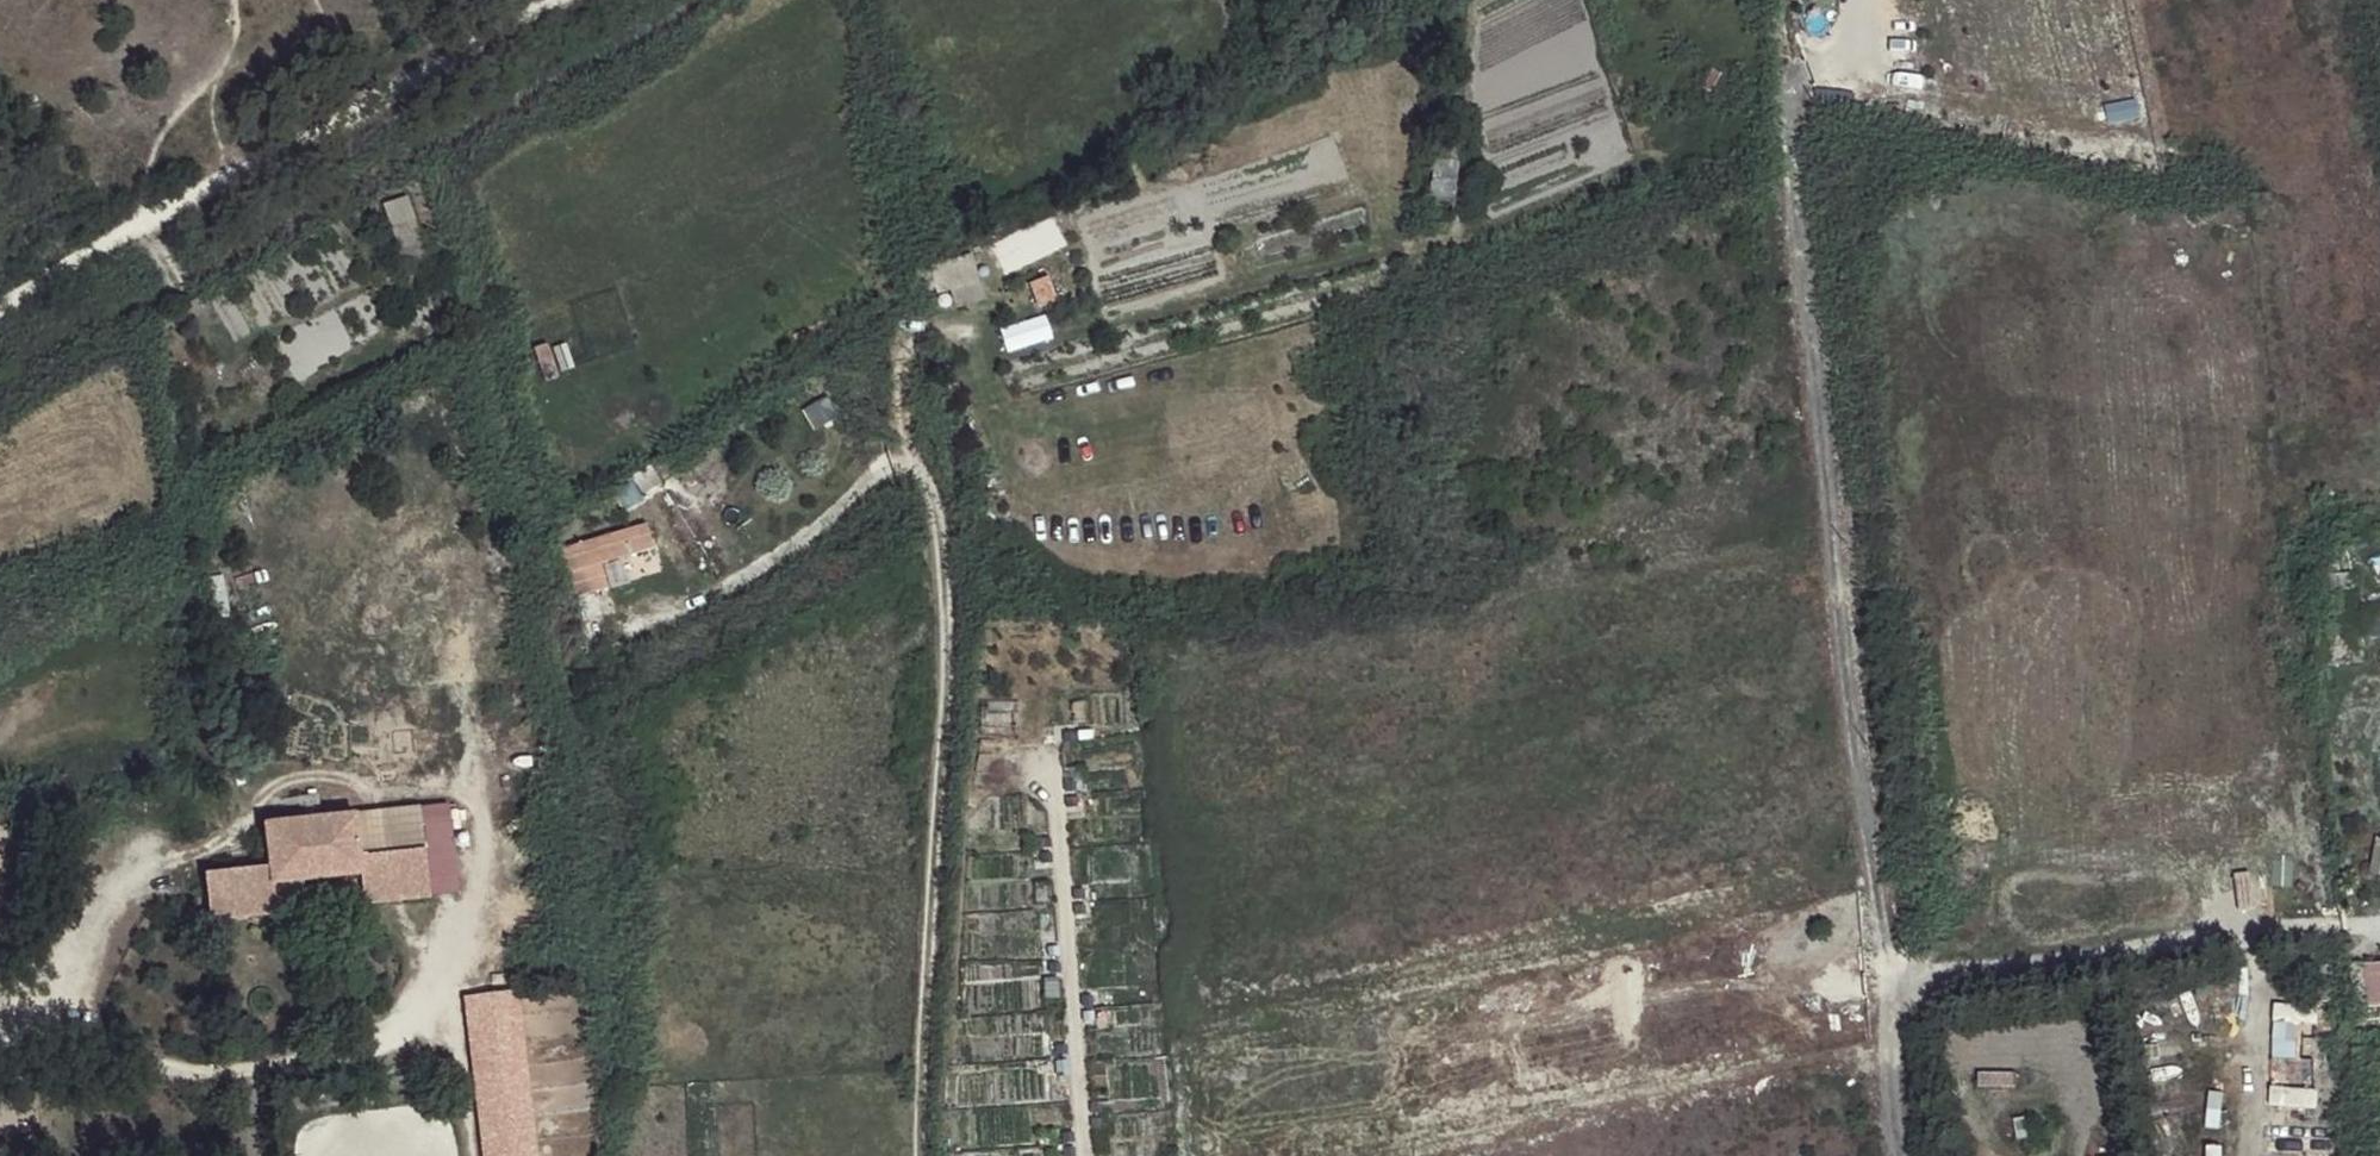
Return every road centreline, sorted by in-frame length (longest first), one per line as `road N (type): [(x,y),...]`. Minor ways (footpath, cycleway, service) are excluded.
road 1 (track): [(550,0),(70,257),(0,306)]

